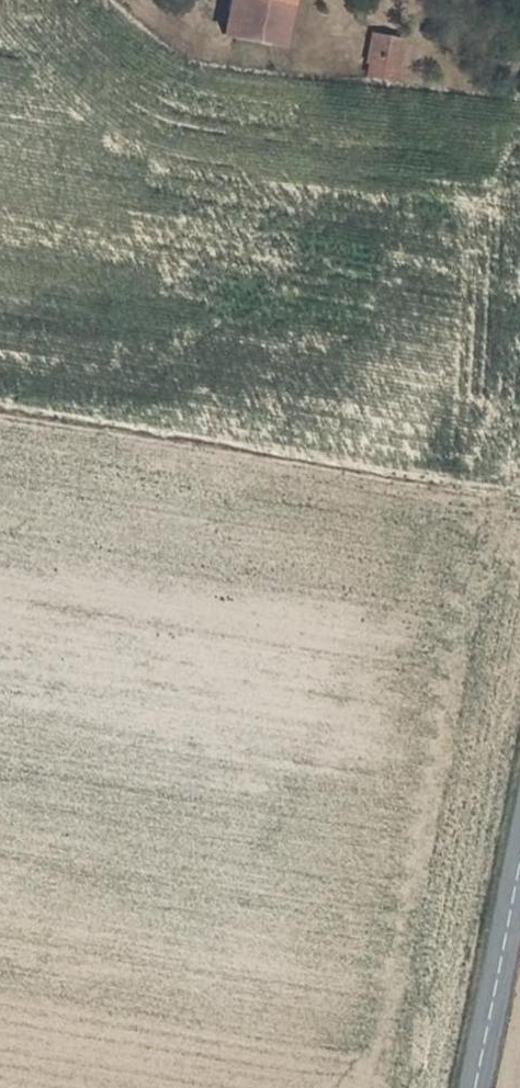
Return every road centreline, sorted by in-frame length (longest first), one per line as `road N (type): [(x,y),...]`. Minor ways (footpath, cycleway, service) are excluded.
road 1 (secondary): [(473,1087),(519,849)]

